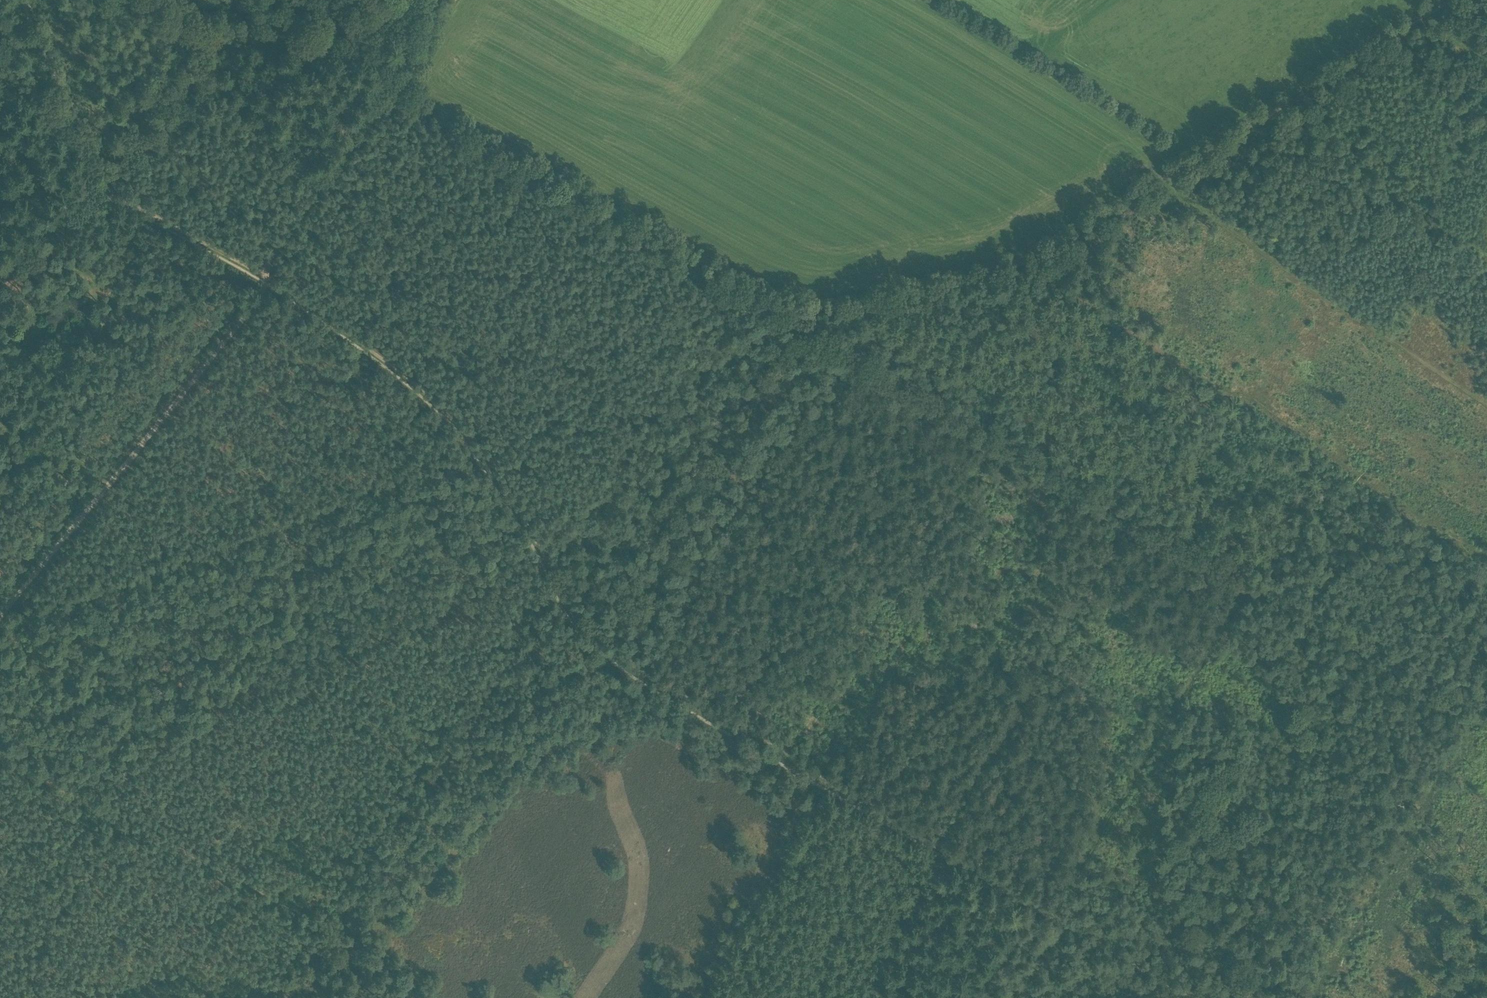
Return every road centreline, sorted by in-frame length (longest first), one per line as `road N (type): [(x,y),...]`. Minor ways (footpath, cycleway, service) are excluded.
road 1 (track): [(591,641),(806,313),(1037,265),(1172,184)]
road 2 (track): [(558,578),(594,635),(1198,997)]
road 3 (track): [(271,280),(0,615)]
road 4 (track): [(271,280),(449,415),(507,477),(558,578)]
road 5 (track): [(25,0),(97,185),(271,280)]
road 6 (track): [(1172,184),(1486,406)]
road 7 (track): [(1172,184),(1457,0)]
road 8 (track): [(453,0),(260,273)]
road 9 (track): [(97,185),(0,264)]

